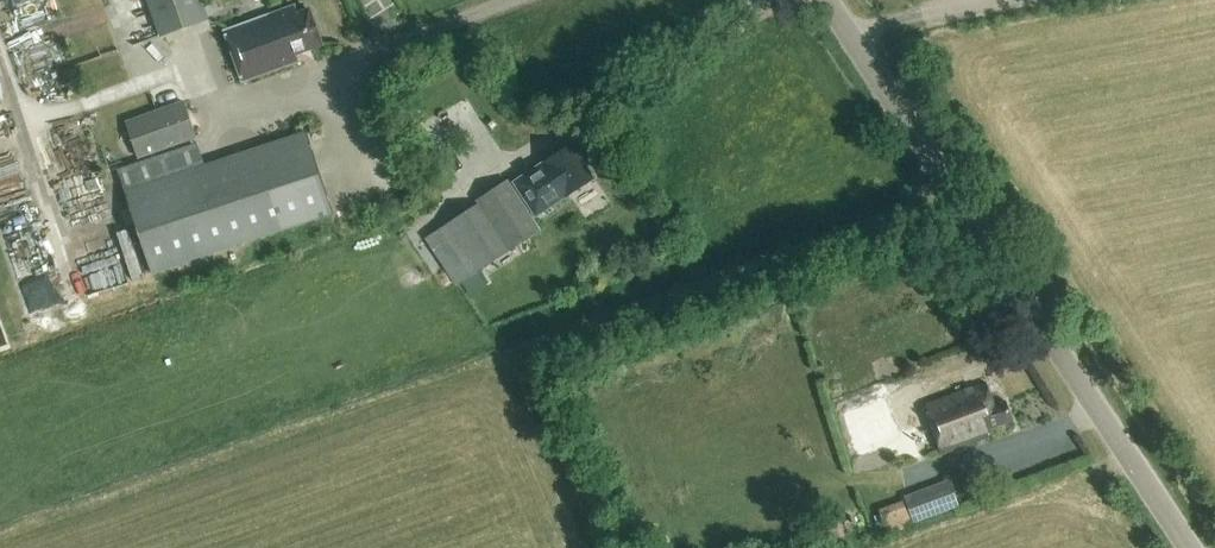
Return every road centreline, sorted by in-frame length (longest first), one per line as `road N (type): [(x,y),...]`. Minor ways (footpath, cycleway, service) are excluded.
road 1 (tertiary): [(1189,547),(827,0)]
road 2 (track): [(0,19),(62,213)]

